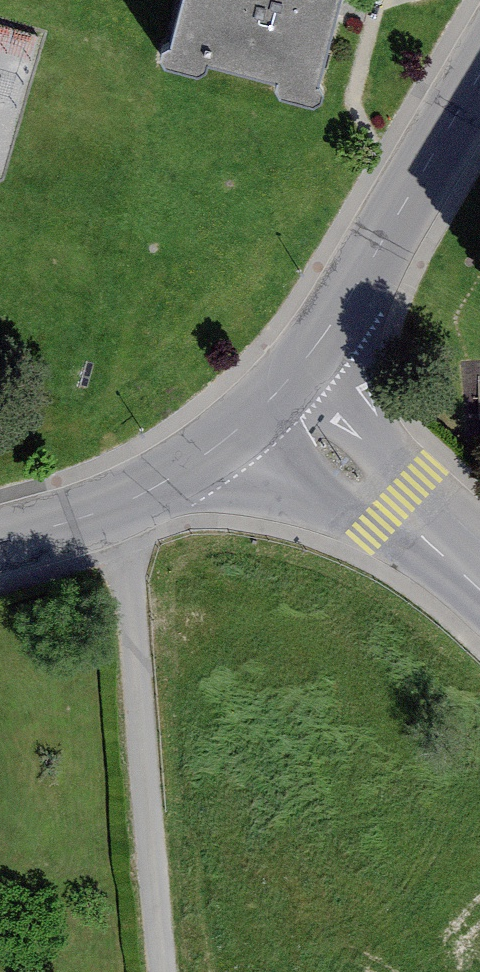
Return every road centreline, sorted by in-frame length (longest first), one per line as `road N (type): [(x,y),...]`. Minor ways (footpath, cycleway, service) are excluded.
road 1 (residential): [(479,827),(233,596)]
road 2 (residential): [(315,349),(479,77)]
road 3 (residential): [(121,502),(195,467),(315,349)]
road 4 (residential): [(402,429),(233,596)]
road 5 (residential): [(233,596),(121,502)]
road 6 (residential): [(0,543),(121,502)]

